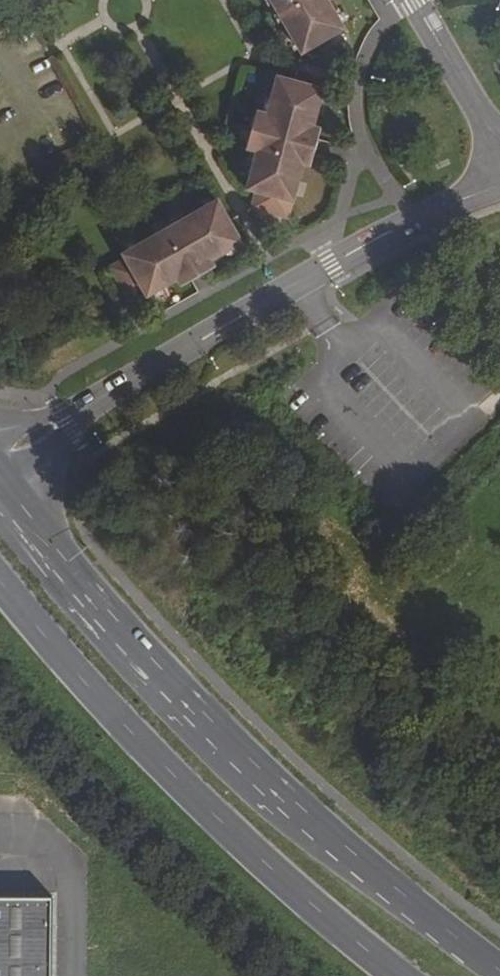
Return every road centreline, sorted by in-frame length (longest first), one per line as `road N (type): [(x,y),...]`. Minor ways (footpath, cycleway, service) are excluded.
road 1 (primary): [(499,975),(261,776),(103,607),(0,475)]
road 2 (residential): [(499,185),(369,242),(0,457)]
road 3 (primary): [(0,577),(85,681),(219,819),(401,975)]
road 4 (residential): [(415,0),(499,145)]

